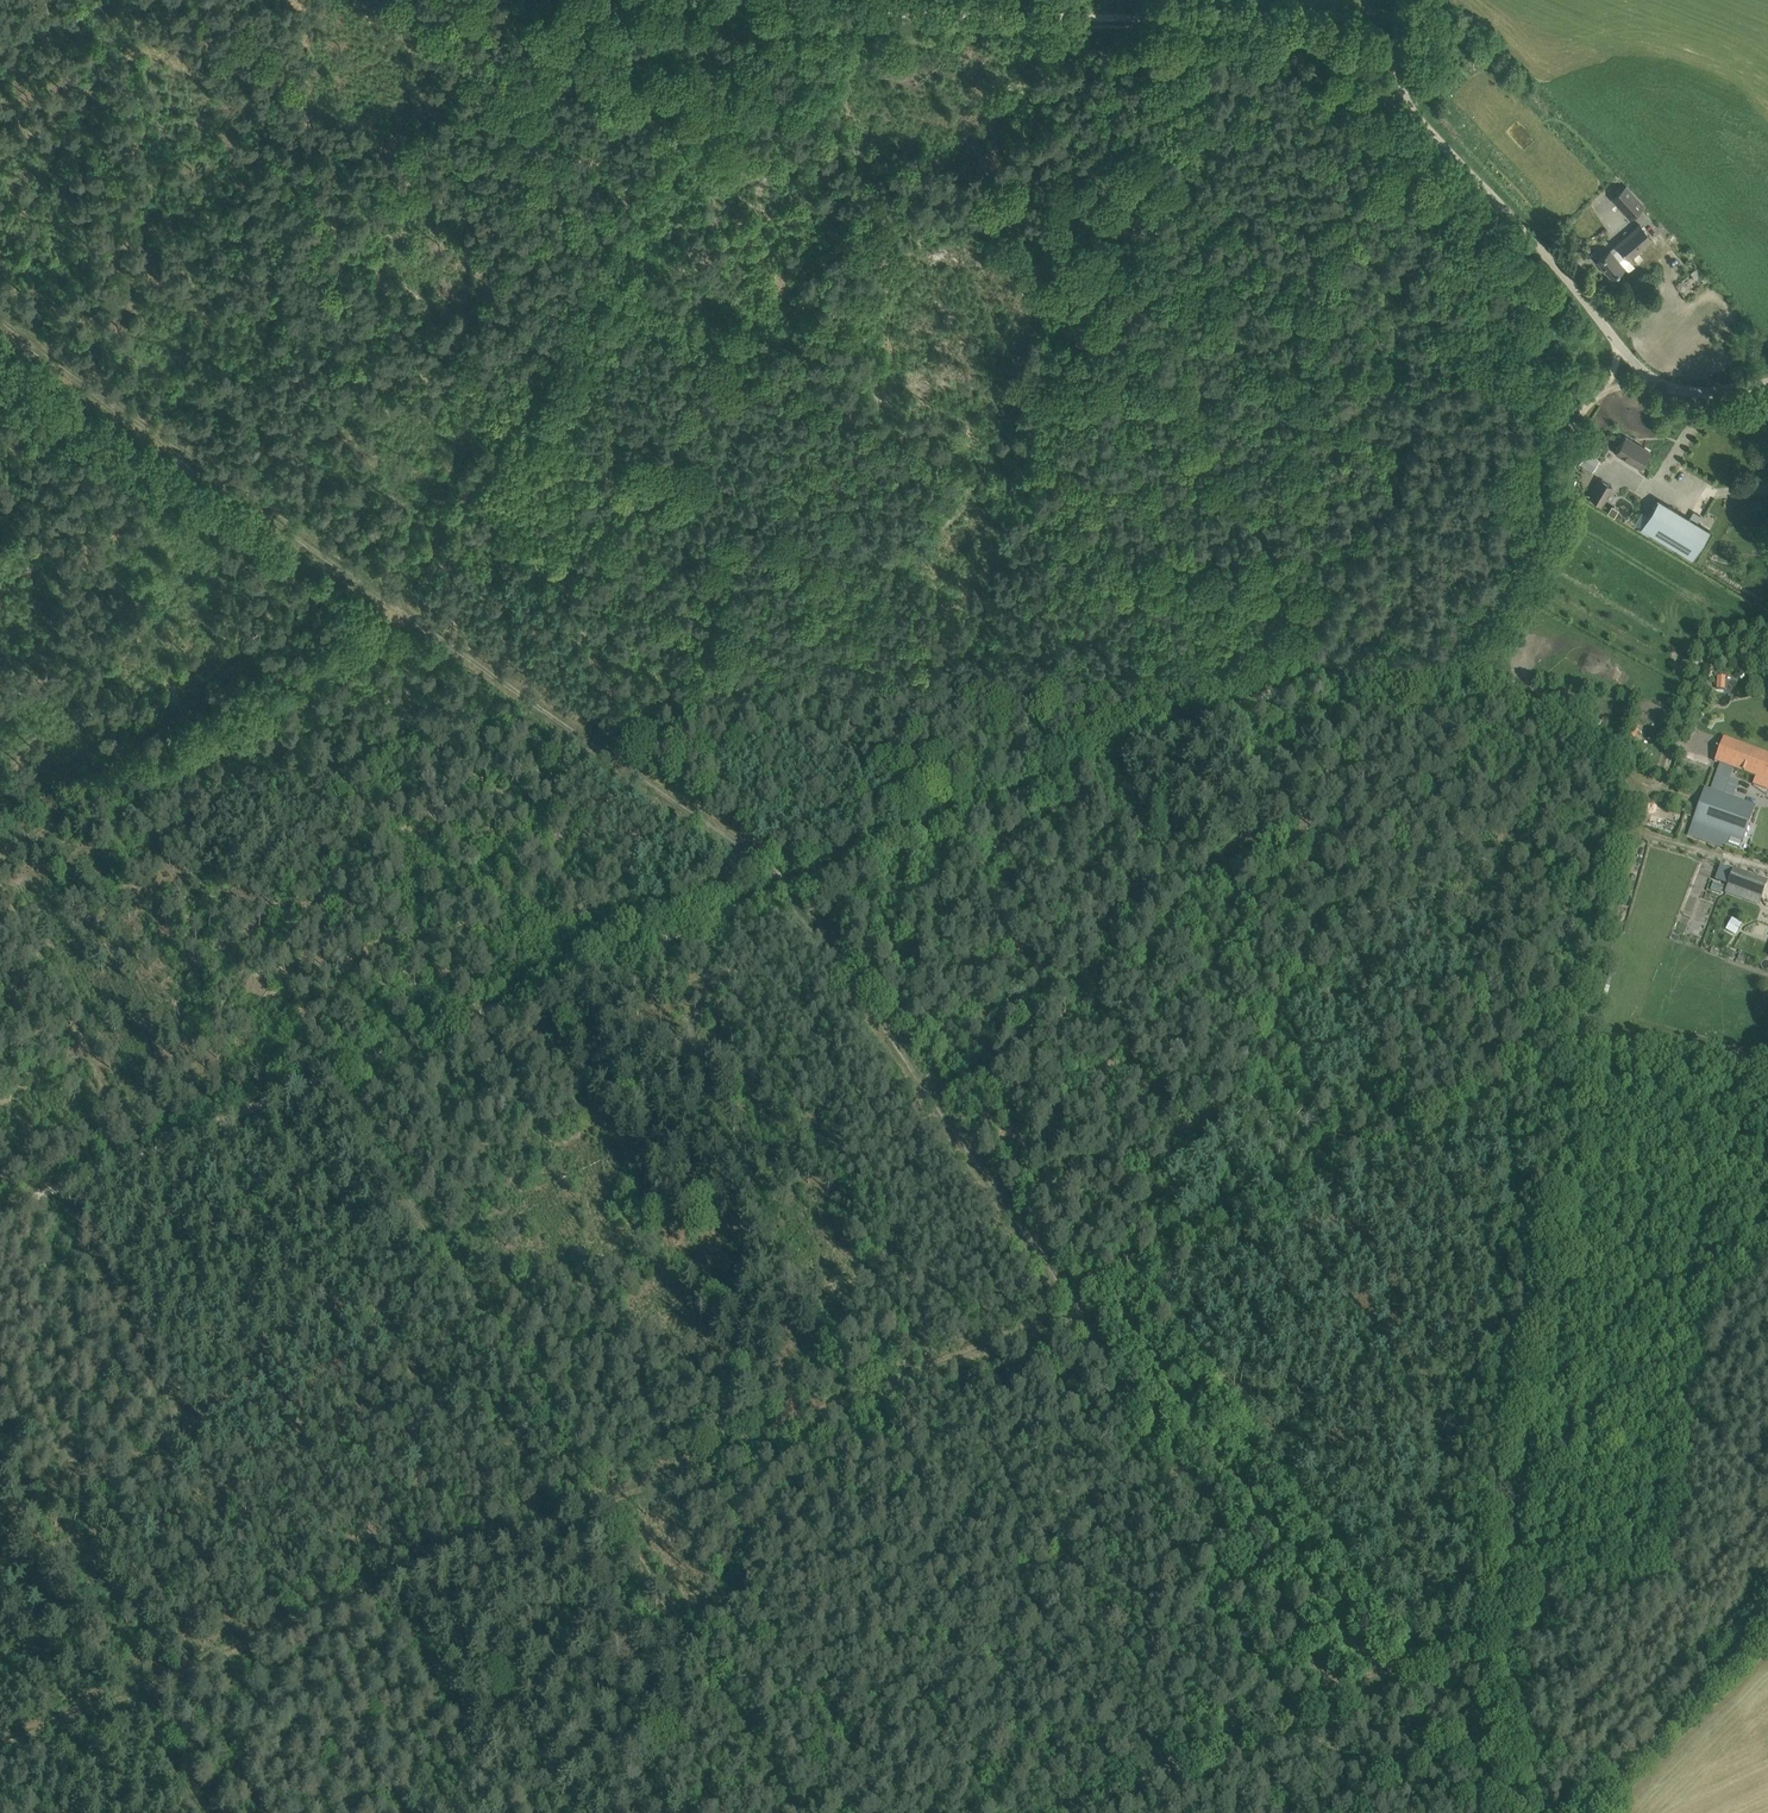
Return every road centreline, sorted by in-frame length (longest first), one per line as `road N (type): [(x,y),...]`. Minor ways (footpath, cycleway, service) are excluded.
road 1 (track): [(0,1210),(1117,752)]
road 2 (track): [(1065,1308),(134,1687),(207,1812)]
road 3 (track): [(330,1076),(792,1812)]
road 4 (track): [(401,602),(747,57),(789,4)]
road 5 (track): [(1065,1308),(780,872),(630,761)]
road 6 (track): [(1396,103),(1337,56),(1257,25),(802,10),(787,0)]
road 7 (unclassified): [(1767,384),(1690,393),(1661,387),(1622,354),(1508,208),(1396,103),(1397,0)]
road 8 (track): [(1500,1639),(1510,1488),(1553,1326),(1578,1157),(1580,1058)]
road 9 (track): [(1459,1113),(1128,776),(1117,752)]
road 10 (track): [(0,318),(401,602)]
road 11 (track): [(0,861),(313,670),(401,602)]
road 12 (track): [(1329,1703),(1065,1308)]
road 13 (track): [(1349,669),(1456,661),(1489,617),(1583,413),(1647,378)]
road 14 (track): [(1459,1113),(1065,1308)]
road 15 (track): [(0,1739),(134,1687),(0,1468)]
road 16 (track): [(1005,483),(1349,669)]
road 17 (track): [(149,1149),(0,855)]
road 18 (track): [(1051,1812),(1329,1703)]
road 19 (track): [(401,602),(630,761)]
road 20 (unclassified): [(1589,1812),(1767,1622)]
road 21 (track): [(1117,752),(1349,669)]
road 22 (track): [(0,148),(194,0)]
road 23 (track): [(1329,1703),(1500,1639)]
road 24 (track): [(1500,1639),(1537,1812)]
road 25 (track): [(1580,1058),(1459,1113)]

